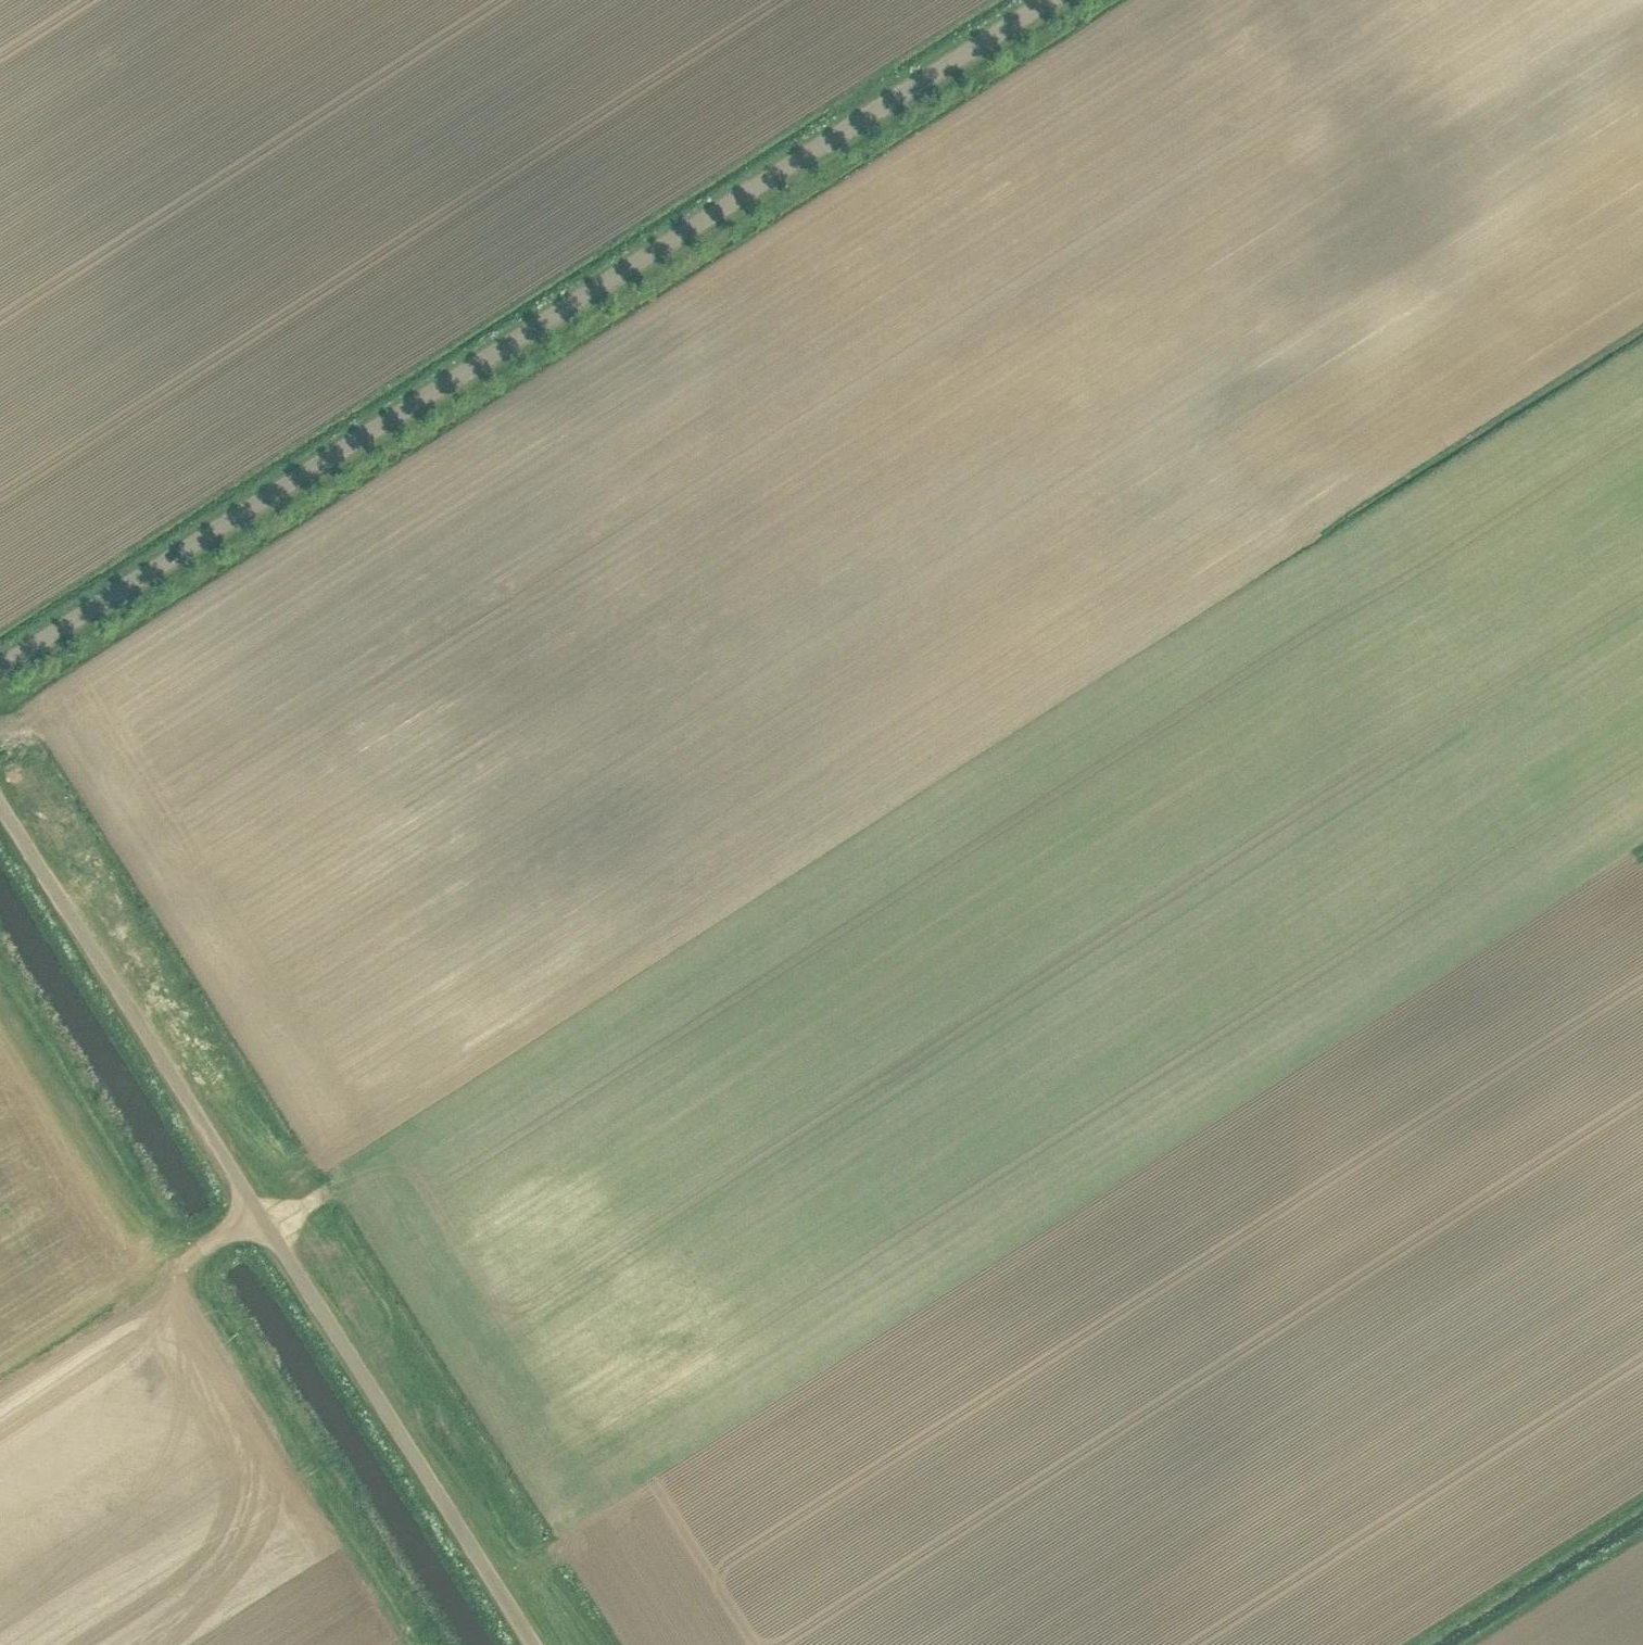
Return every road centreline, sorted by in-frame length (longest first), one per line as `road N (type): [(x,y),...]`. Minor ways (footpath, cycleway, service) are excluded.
road 1 (unclassified): [(0,669),(1048,0)]
road 2 (unclassified): [(533,1644),(0,809)]

